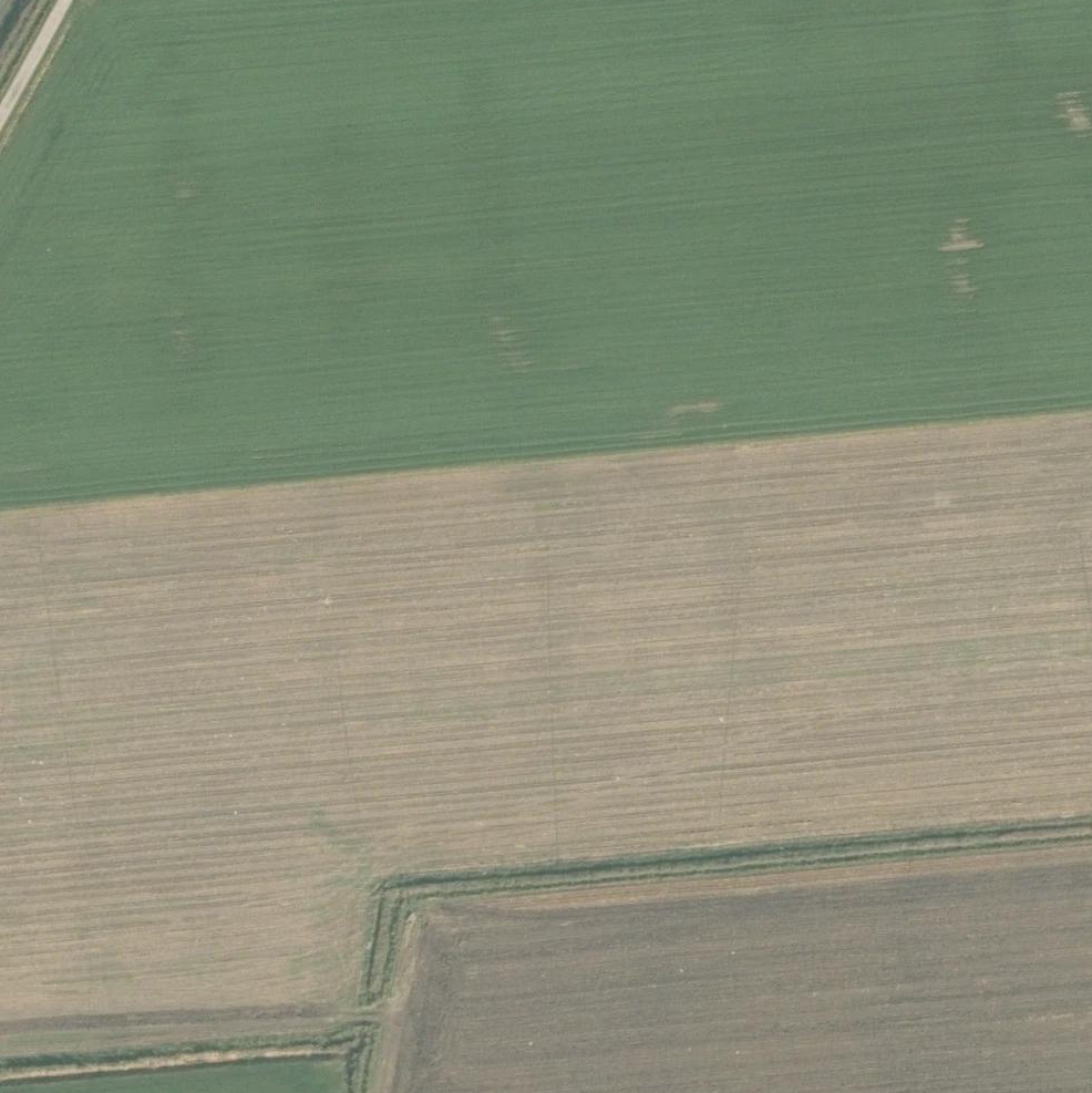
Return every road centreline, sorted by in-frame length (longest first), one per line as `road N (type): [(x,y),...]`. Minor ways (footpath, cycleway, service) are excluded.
road 1 (unclassified): [(0,120),(65,0)]

